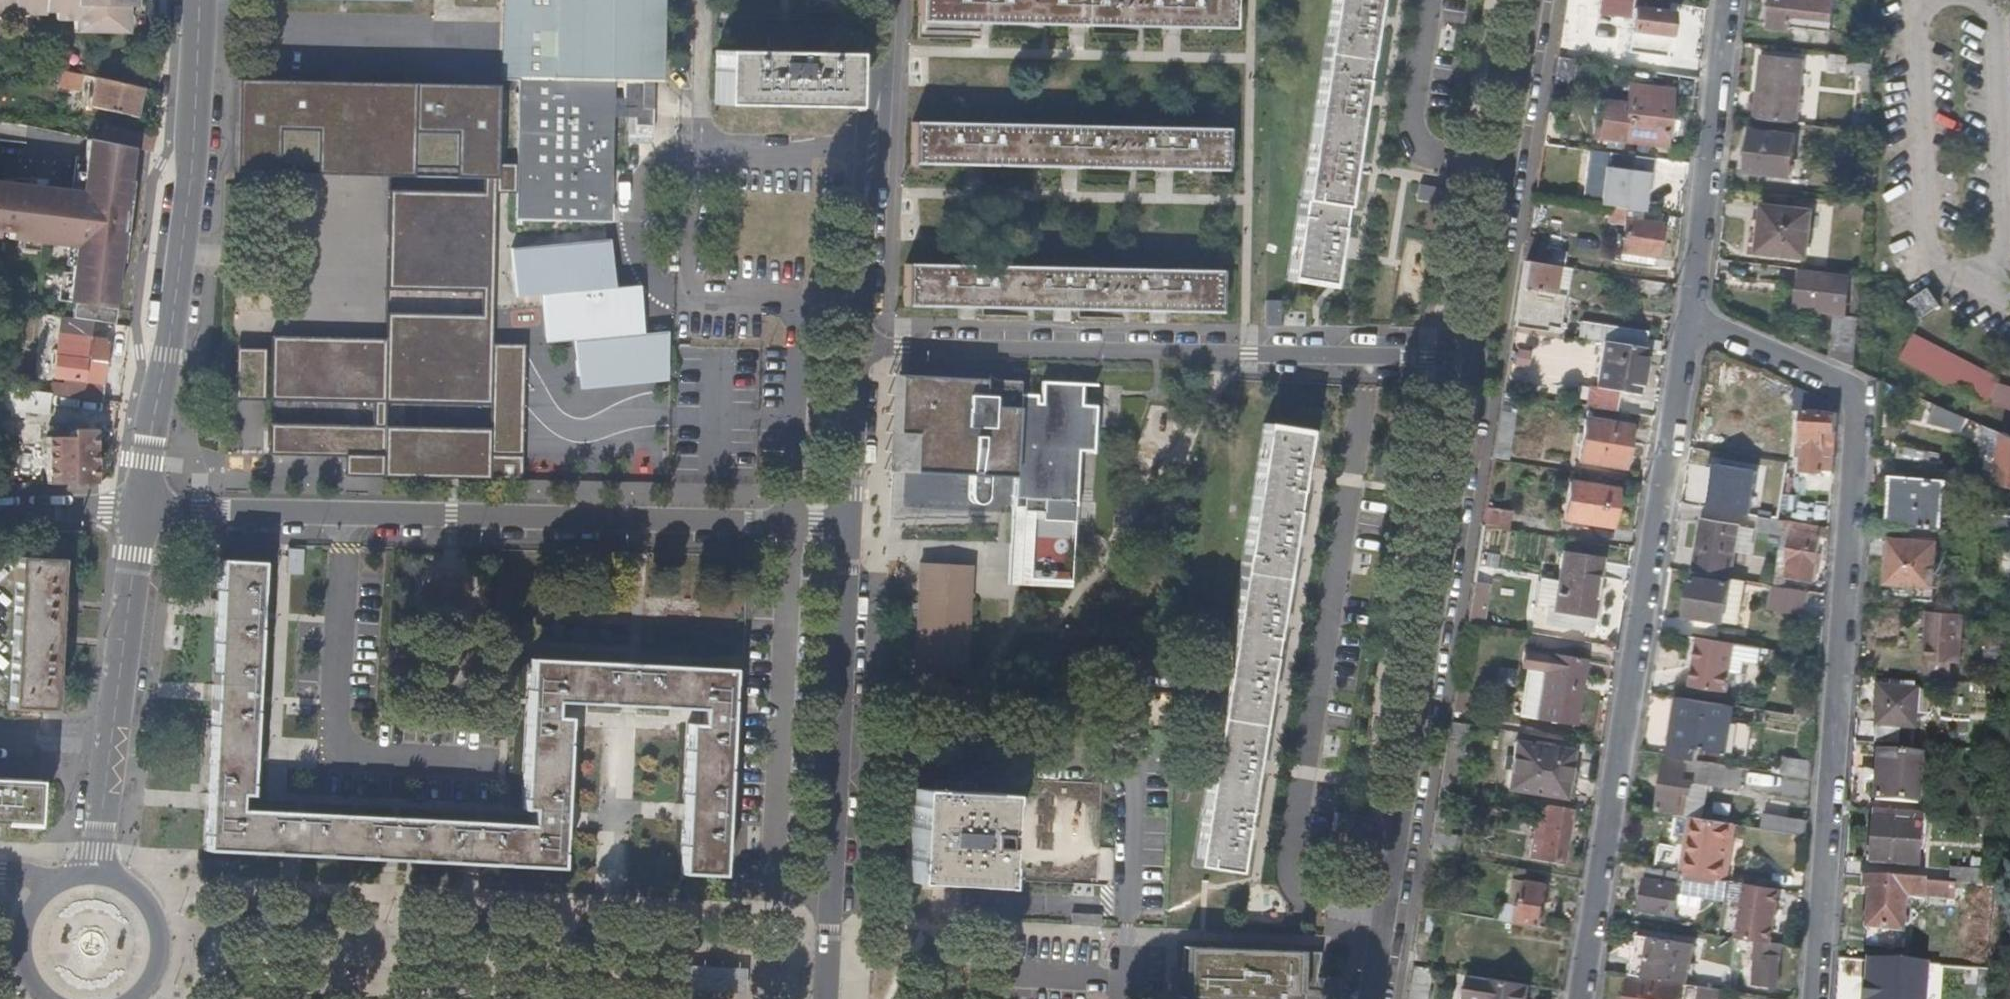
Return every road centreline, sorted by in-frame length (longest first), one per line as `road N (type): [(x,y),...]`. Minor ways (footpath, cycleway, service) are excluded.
road 1 (residential): [(1371,998),(1533,0)]
road 2 (residential): [(1690,313),(1852,394),(1812,998)]
road 3 (residential): [(141,514),(849,525)]
road 4 (residential): [(1690,313),(1581,998)]
road 5 (residential): [(198,0),(188,204),(141,514)]
road 6 (residential): [(827,998),(849,525)]
road 7 (residential): [(699,152),(693,297),(874,299)]
road 8 (residential): [(1728,0),(1690,313)]
road 9 (residential): [(141,514),(114,752)]
road 10 (residential): [(849,525),(857,347),(874,299)]
road 11 (residential): [(881,152),(699,152)]
road 12 (residential): [(123,998),(151,966),(152,938),(140,914),(117,898),(90,894)]
road 13 (residential): [(881,152),(890,0)]
road 14 (residential): [(699,152),(704,0)]
road 15 (residential): [(874,299),(881,152)]
road 16 (residential): [(114,752),(90,894)]
road 17 (residential): [(0,510),(141,514)]

